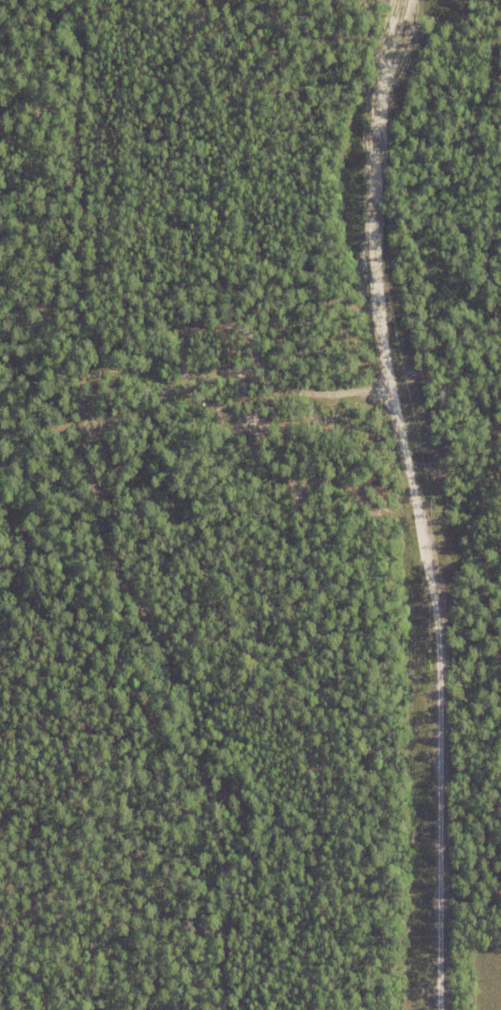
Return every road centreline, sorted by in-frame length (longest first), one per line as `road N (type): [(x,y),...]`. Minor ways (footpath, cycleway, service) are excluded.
road 1 (residential): [(441,1009),(440,637),(388,386),(372,207),(382,77),(402,0)]

